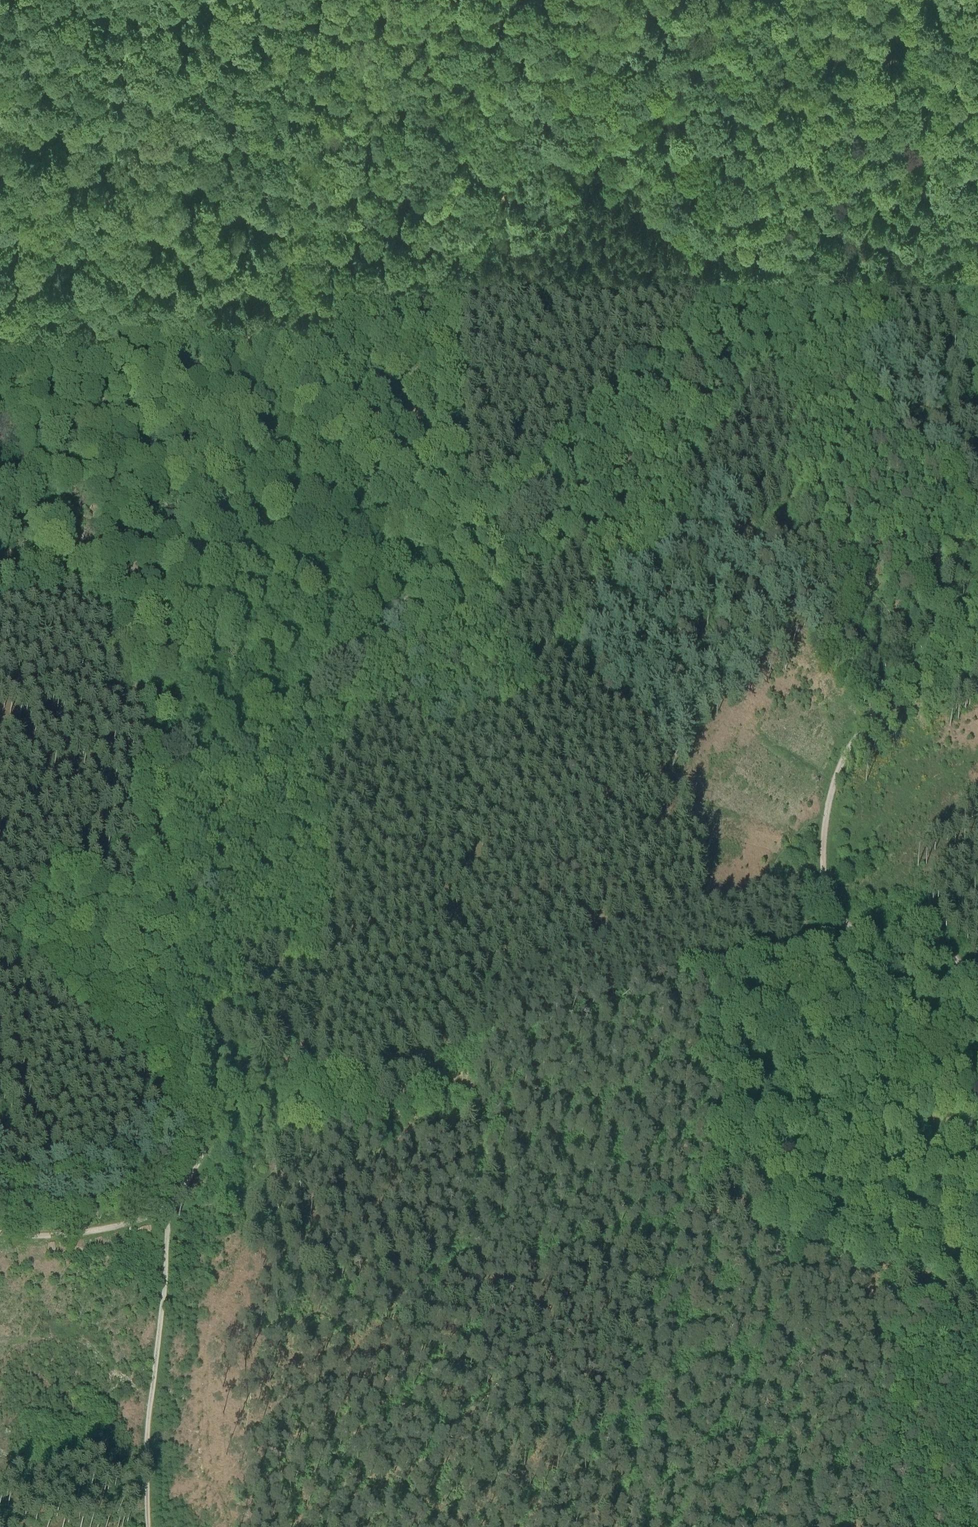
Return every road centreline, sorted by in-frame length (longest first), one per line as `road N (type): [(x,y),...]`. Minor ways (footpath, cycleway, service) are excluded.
road 1 (track): [(977,285),(933,167),(909,155),(837,258),(718,345),(640,448),(581,492),(428,569),(377,654),(353,676),(264,736),(172,783),(153,834),(163,905),(199,1005),(215,1090),(201,1162),(166,1209)]
road 2 (track): [(977,996),(947,947),(856,929),(838,918),(823,872),(826,813),(845,752),(977,601)]
road 3 (track): [(149,1526),(147,1434),(166,1209)]
road 4 (track): [(166,1209),(100,1231),(0,1234)]

